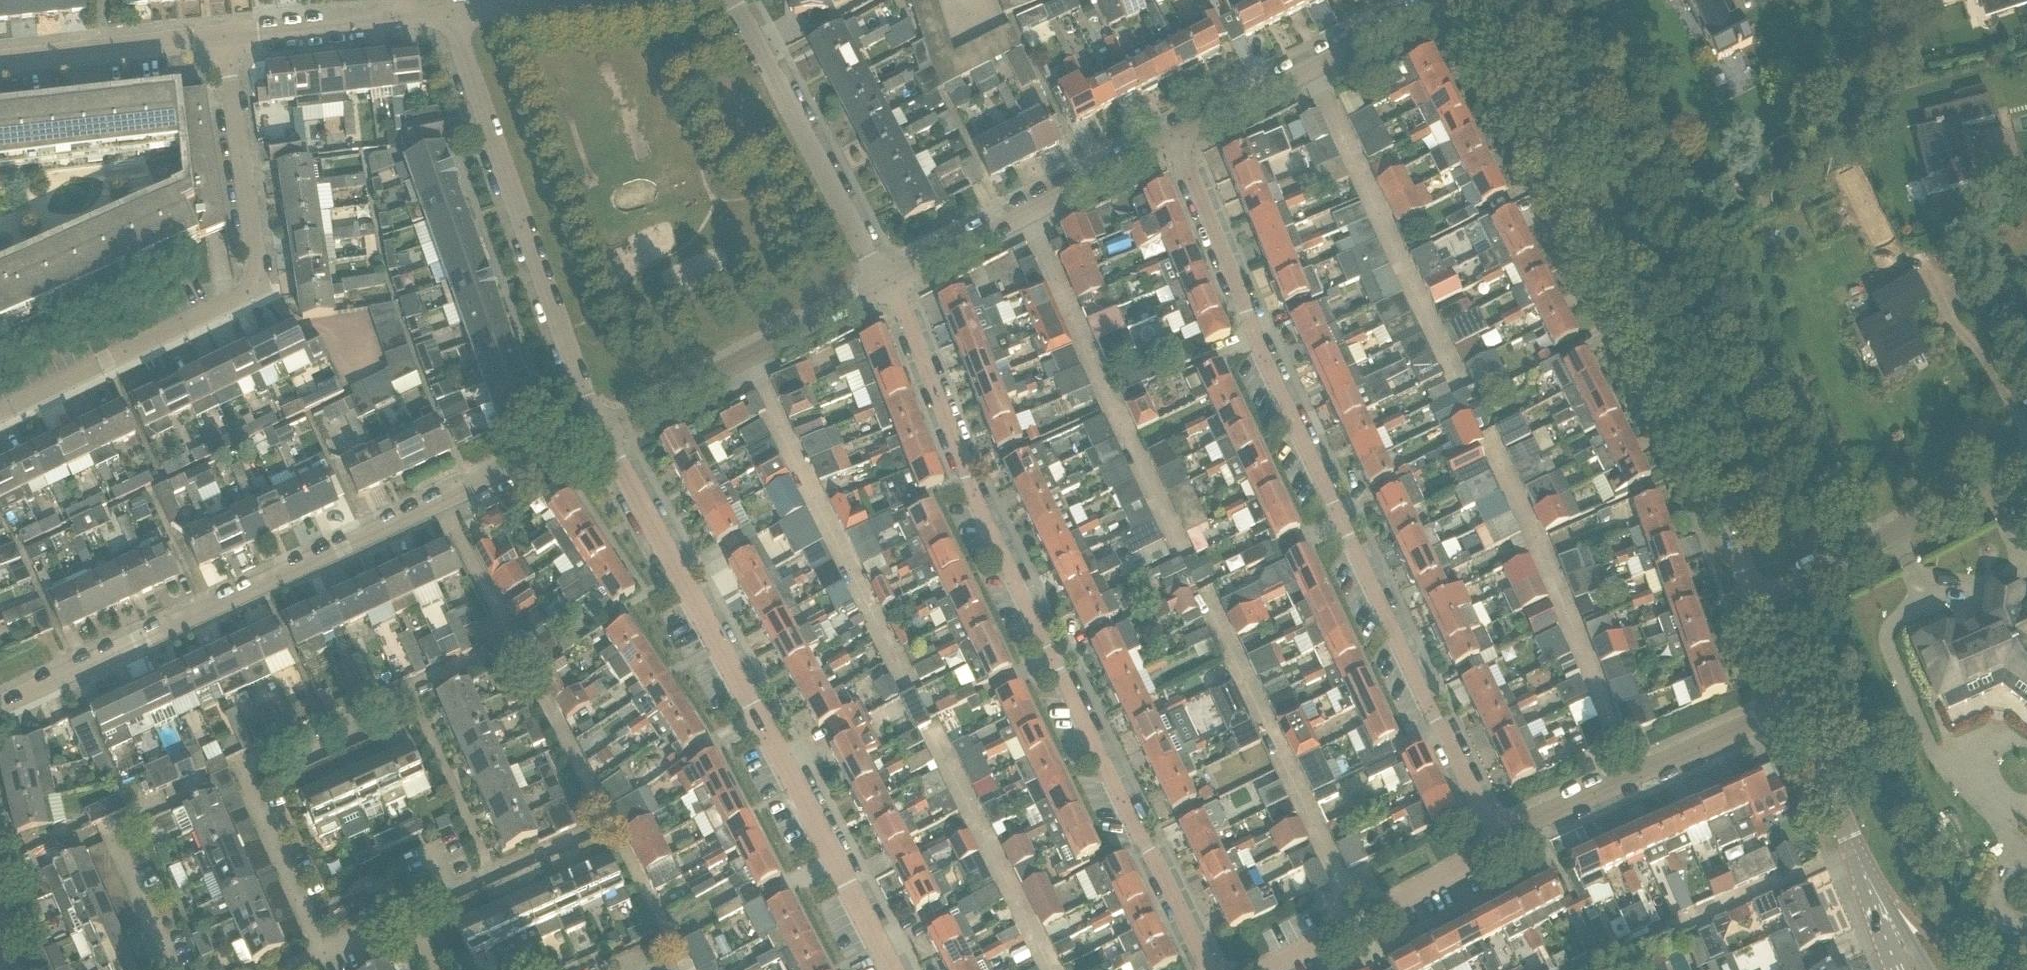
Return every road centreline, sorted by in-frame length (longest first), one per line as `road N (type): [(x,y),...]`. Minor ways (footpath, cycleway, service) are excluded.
road 1 (residential): [(1170,145),(1498,835)]
road 2 (unclassified): [(1204,969),(974,499),(913,326),(888,284)]
road 3 (residential): [(1757,598),(1709,465),(1472,0)]
road 4 (residential): [(599,431),(0,702)]
road 5 (residential): [(895,969),(599,431)]
road 6 (residential): [(0,409),(248,284),(257,267),(219,38)]
road 7 (residential): [(318,947),(239,769),(489,658)]
road 8 (unclassified): [(599,431),(450,14)]
road 9 (residential): [(888,284),(729,0)]
road 10 (residential): [(599,431),(888,284)]
road 11 (residential): [(1498,835),(1788,706)]
road 12 (residential): [(888,284),(1170,145)]
road 13 (residential): [(1170,145),(1446,0)]
road 14 (residential): [(1757,598),(2026,458)]
road 15 (residential): [(1265,969),(1464,866),(1498,835)]
road 16 (residential): [(173,969),(110,826),(203,784)]
road 17 (residential): [(0,61),(219,38)]
road 18 (residential): [(404,910),(584,831)]
road 19 (residential): [(219,38),(396,17)]
road 20 (residential): [(1846,842),(1788,706)]
road 21 (unclassified): [(450,14),(585,0)]

